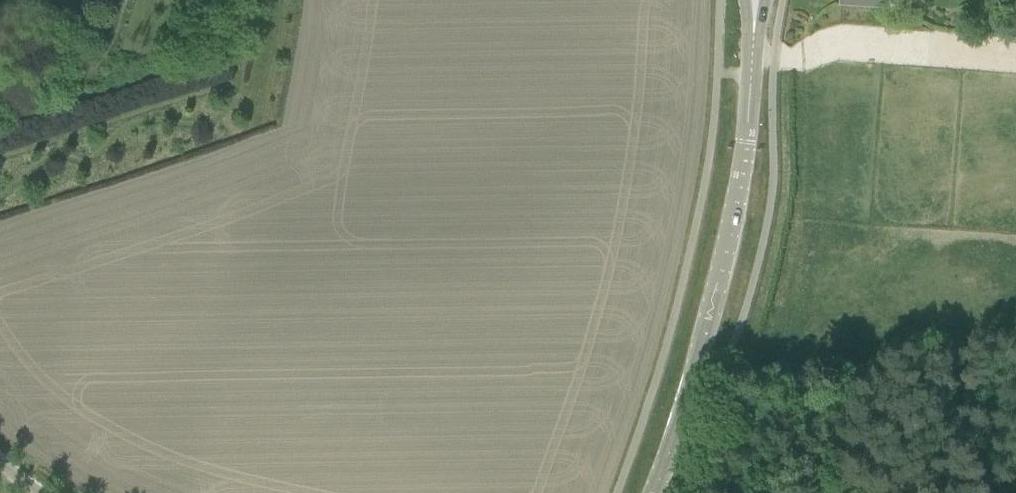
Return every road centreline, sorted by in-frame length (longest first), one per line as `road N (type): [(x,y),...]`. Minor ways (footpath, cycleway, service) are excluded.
road 1 (tertiary): [(655,492),(738,197),(756,20)]

